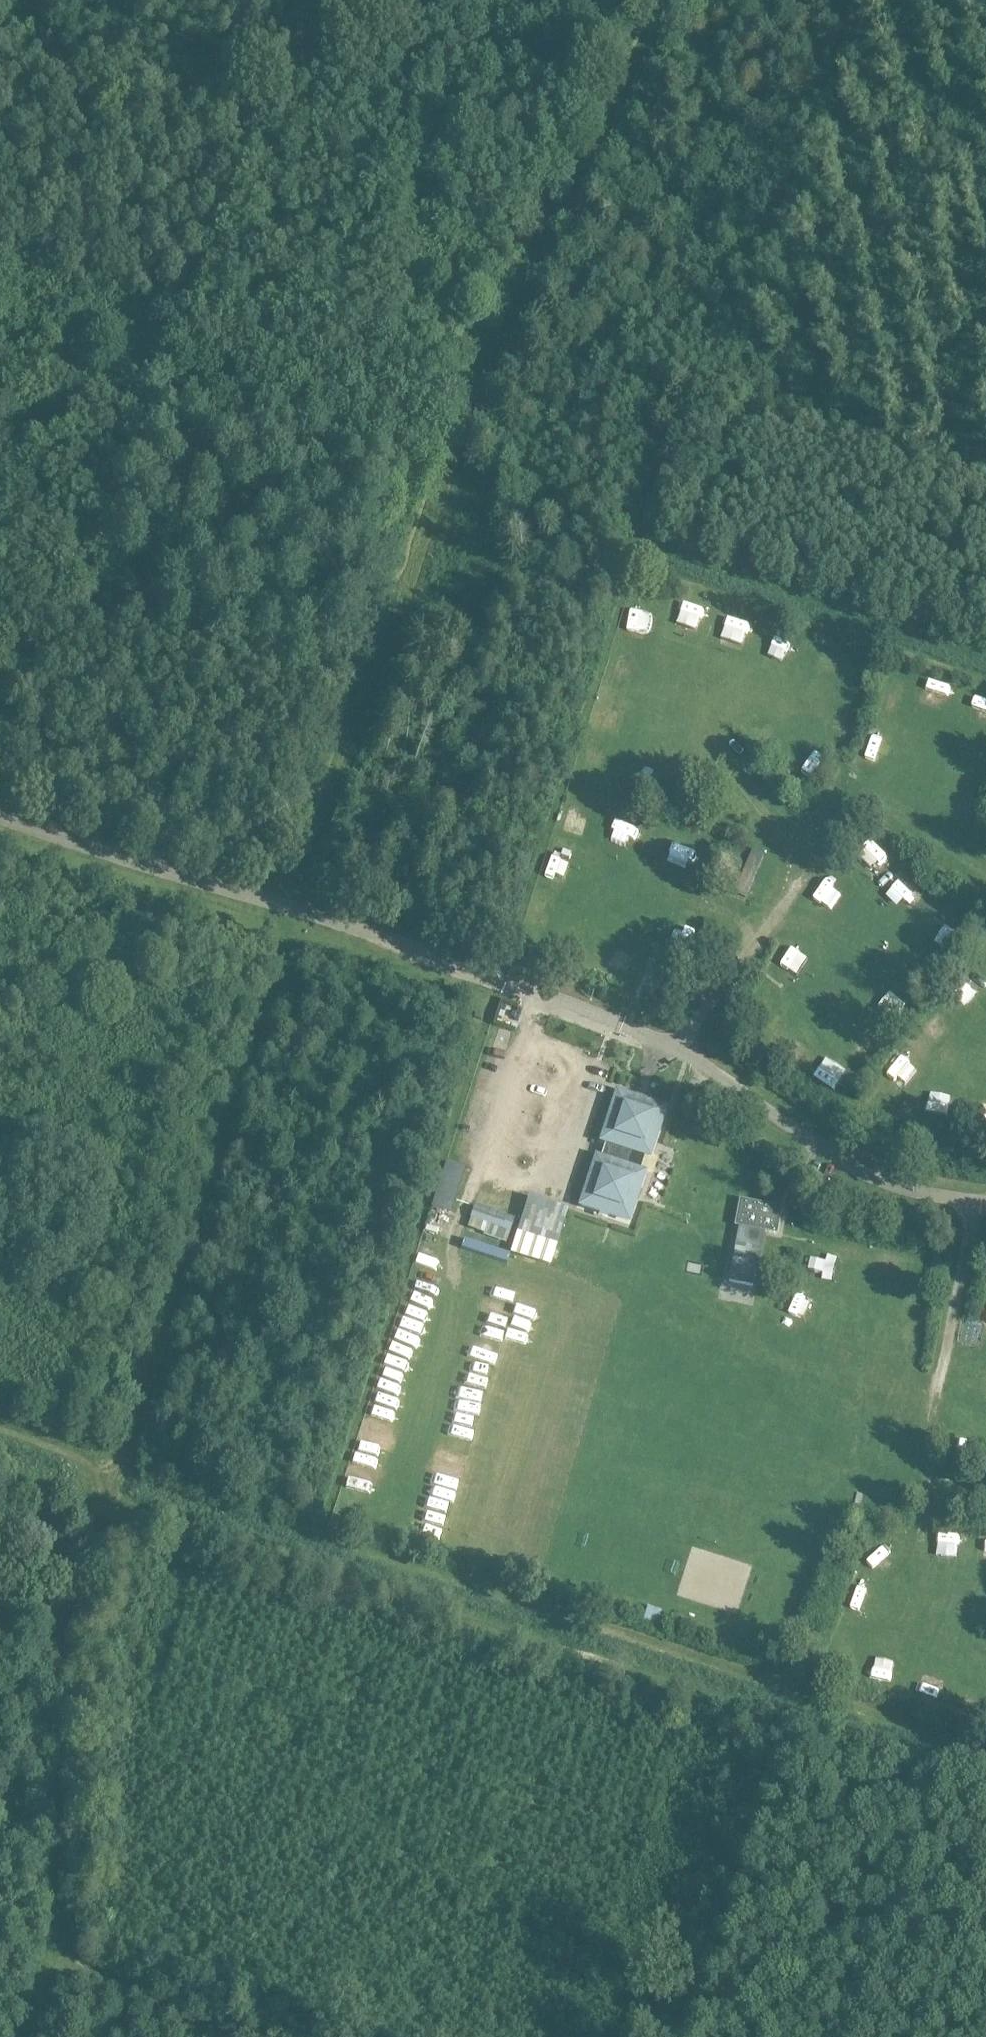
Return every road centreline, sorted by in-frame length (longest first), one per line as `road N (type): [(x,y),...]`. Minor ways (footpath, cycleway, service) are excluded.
road 1 (track): [(114,1504),(295,911),(487,376),(675,0)]
road 2 (track): [(985,1788),(124,1509),(102,1499),(74,1452),(0,1429)]
road 3 (unclassified): [(491,980),(0,818)]

